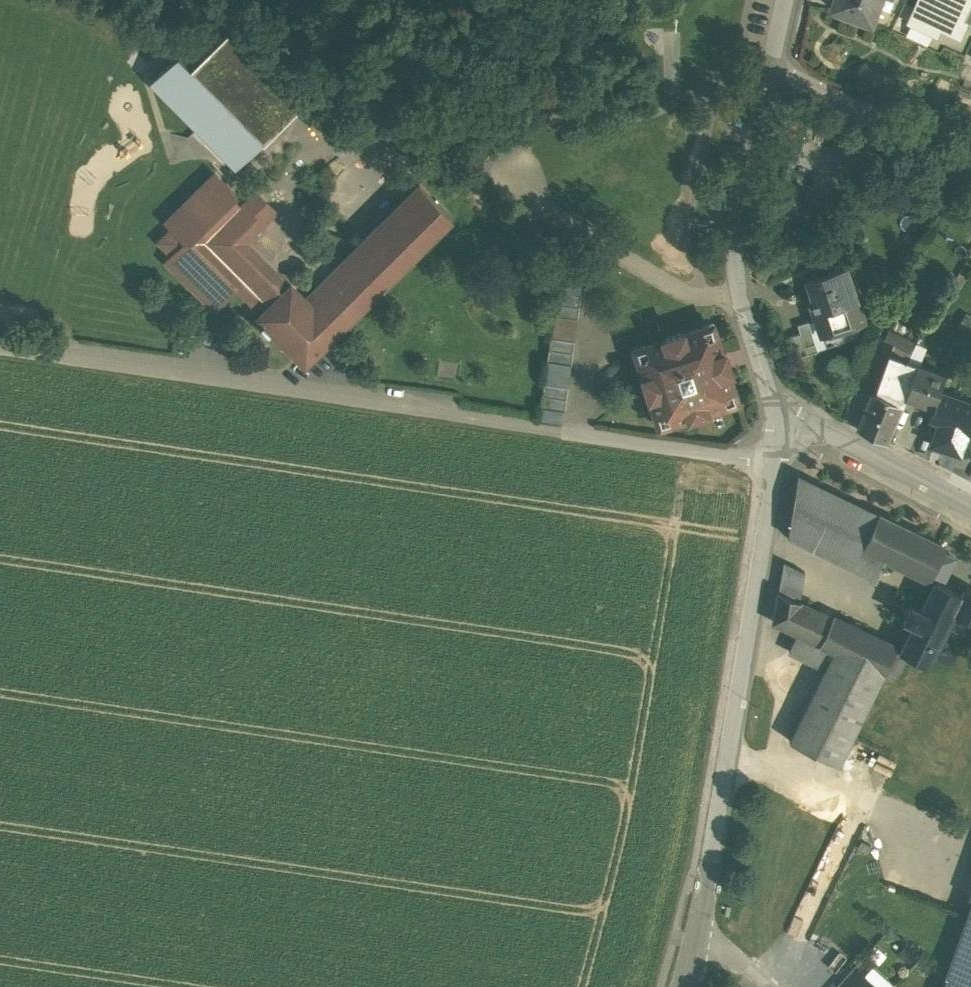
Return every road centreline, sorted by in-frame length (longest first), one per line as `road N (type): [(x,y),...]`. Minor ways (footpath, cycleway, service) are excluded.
road 1 (residential): [(0,347),(774,461)]
road 2 (residential): [(695,937),(774,461)]
road 3 (residential): [(772,412),(735,251),(738,204),(768,74)]
road 4 (residential): [(970,173),(768,74)]
road 5 (residential): [(772,412),(806,415),(970,500)]

